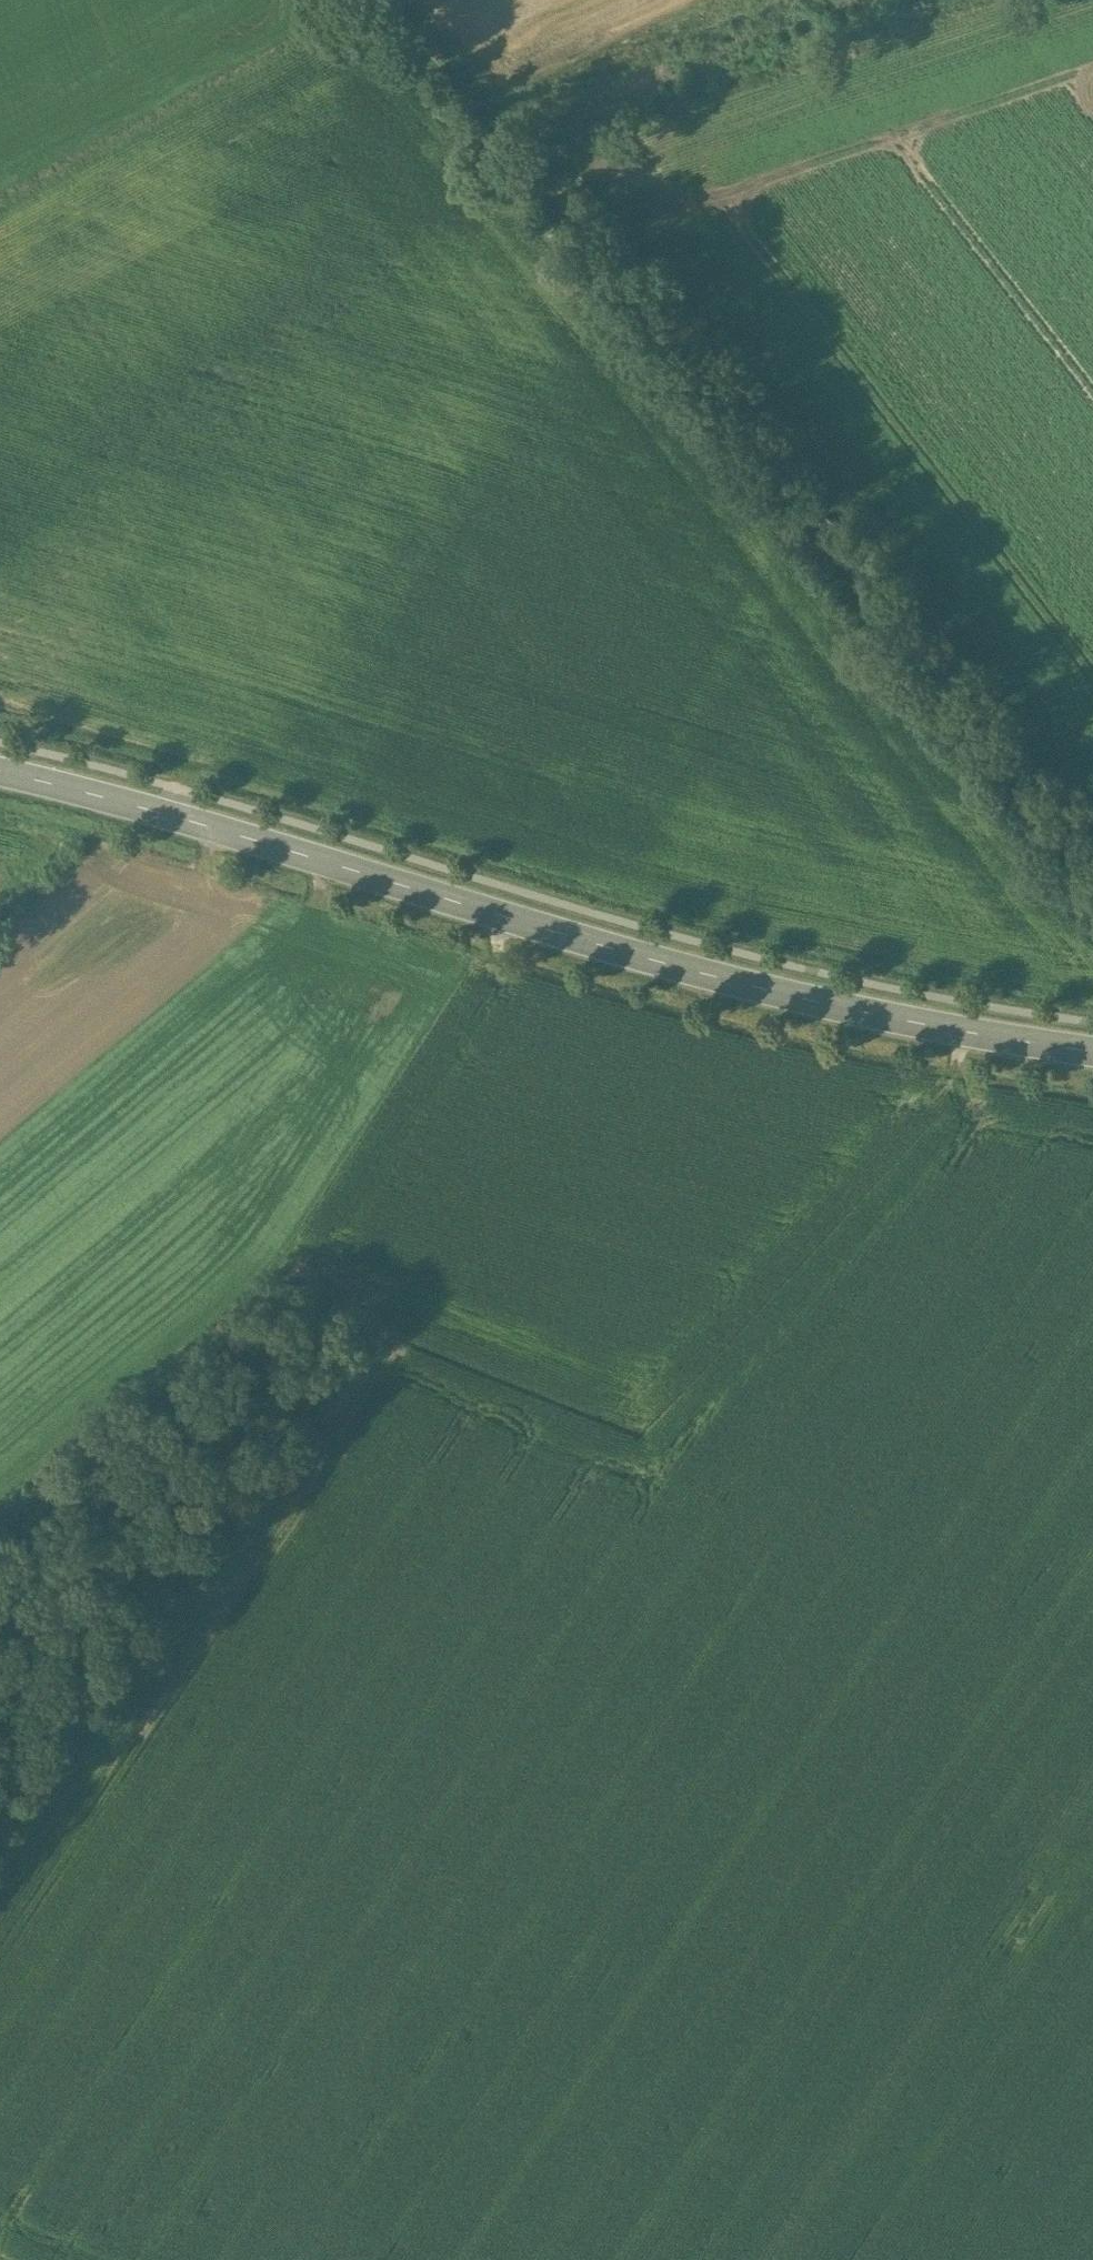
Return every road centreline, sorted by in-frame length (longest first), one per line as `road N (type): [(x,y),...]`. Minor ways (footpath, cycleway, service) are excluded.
road 1 (secondary): [(1092,1050),(902,1019),(698,969),(0,771)]
road 2 (track): [(1092,867),(532,168),(379,0)]

